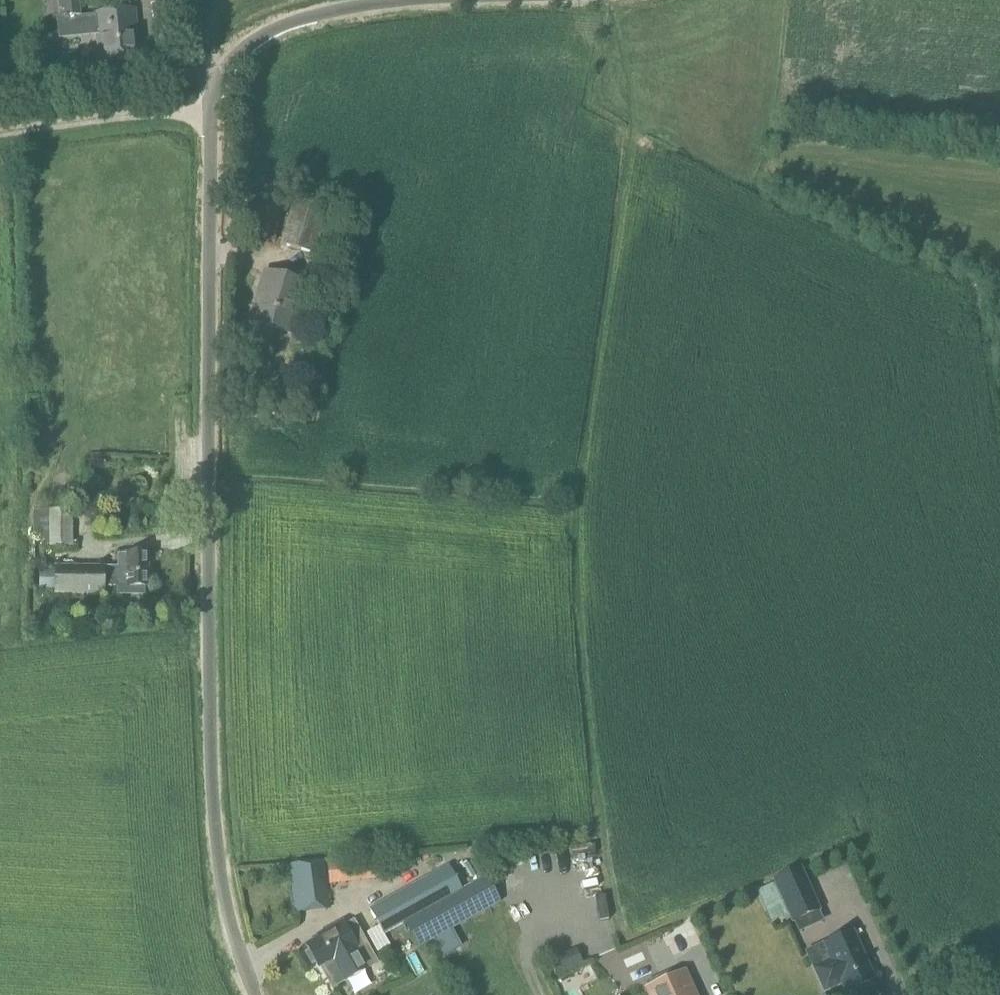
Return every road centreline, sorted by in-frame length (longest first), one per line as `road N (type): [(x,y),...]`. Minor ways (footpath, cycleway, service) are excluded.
road 1 (unclassified): [(251,994),(227,919),(219,852),(211,97),(254,39),(315,16),(427,0)]
road 2 (track): [(0,134),(210,112)]

